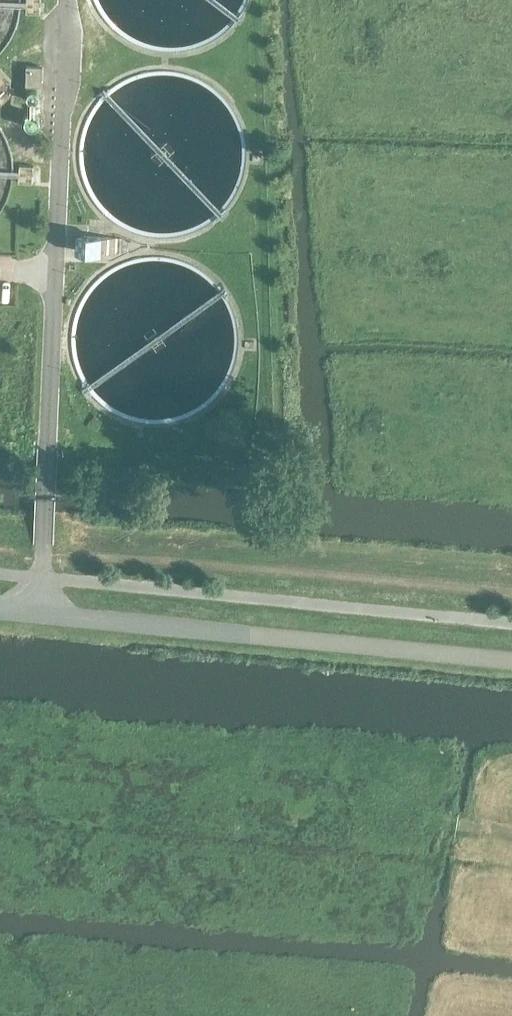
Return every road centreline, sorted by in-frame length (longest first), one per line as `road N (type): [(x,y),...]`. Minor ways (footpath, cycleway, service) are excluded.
road 1 (unclassified): [(511,662),(0,608)]

